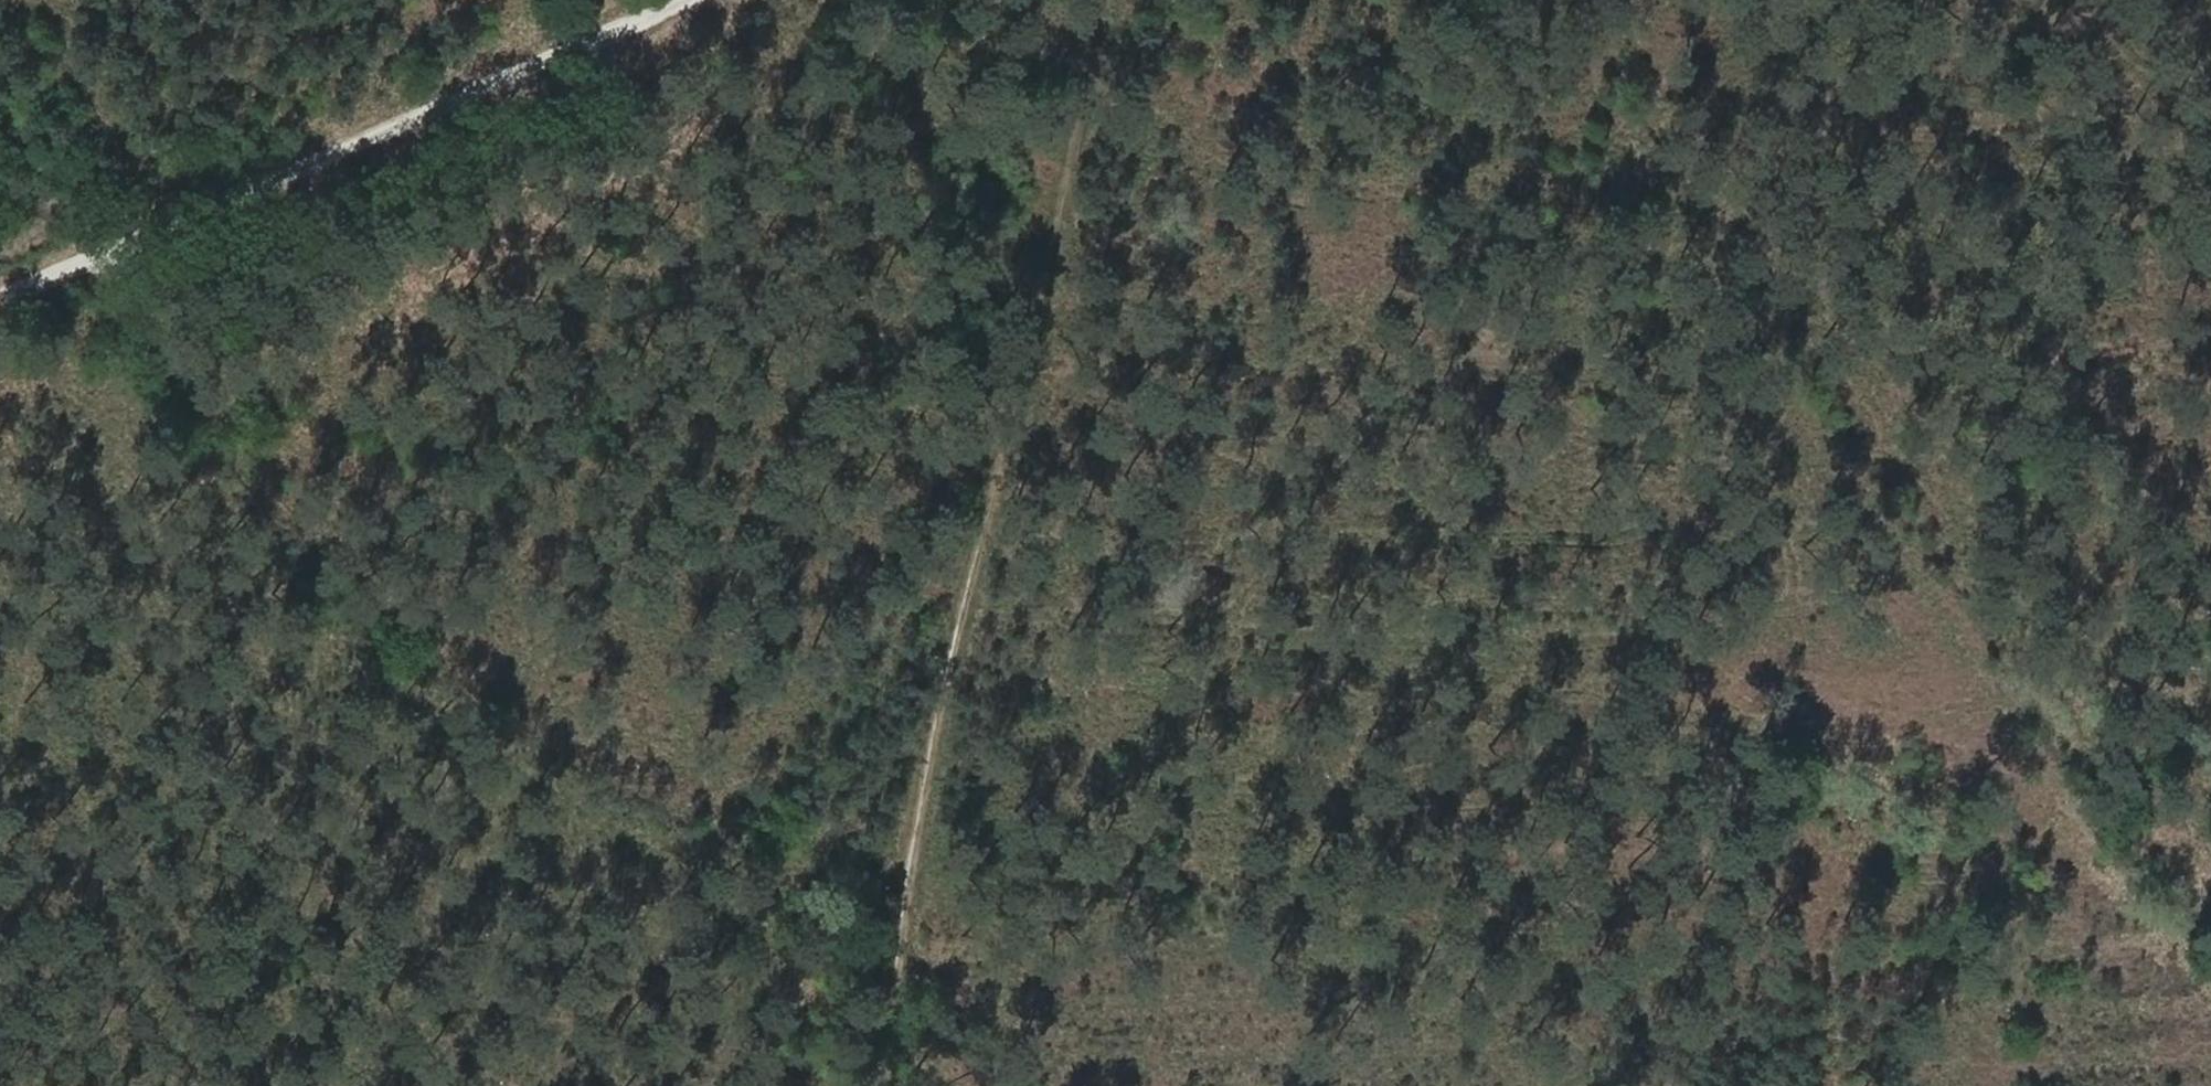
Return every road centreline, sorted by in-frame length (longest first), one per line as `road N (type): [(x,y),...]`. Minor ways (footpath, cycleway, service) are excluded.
road 1 (track): [(1129,0),(899,1085)]
road 2 (track): [(0,301),(686,0)]

